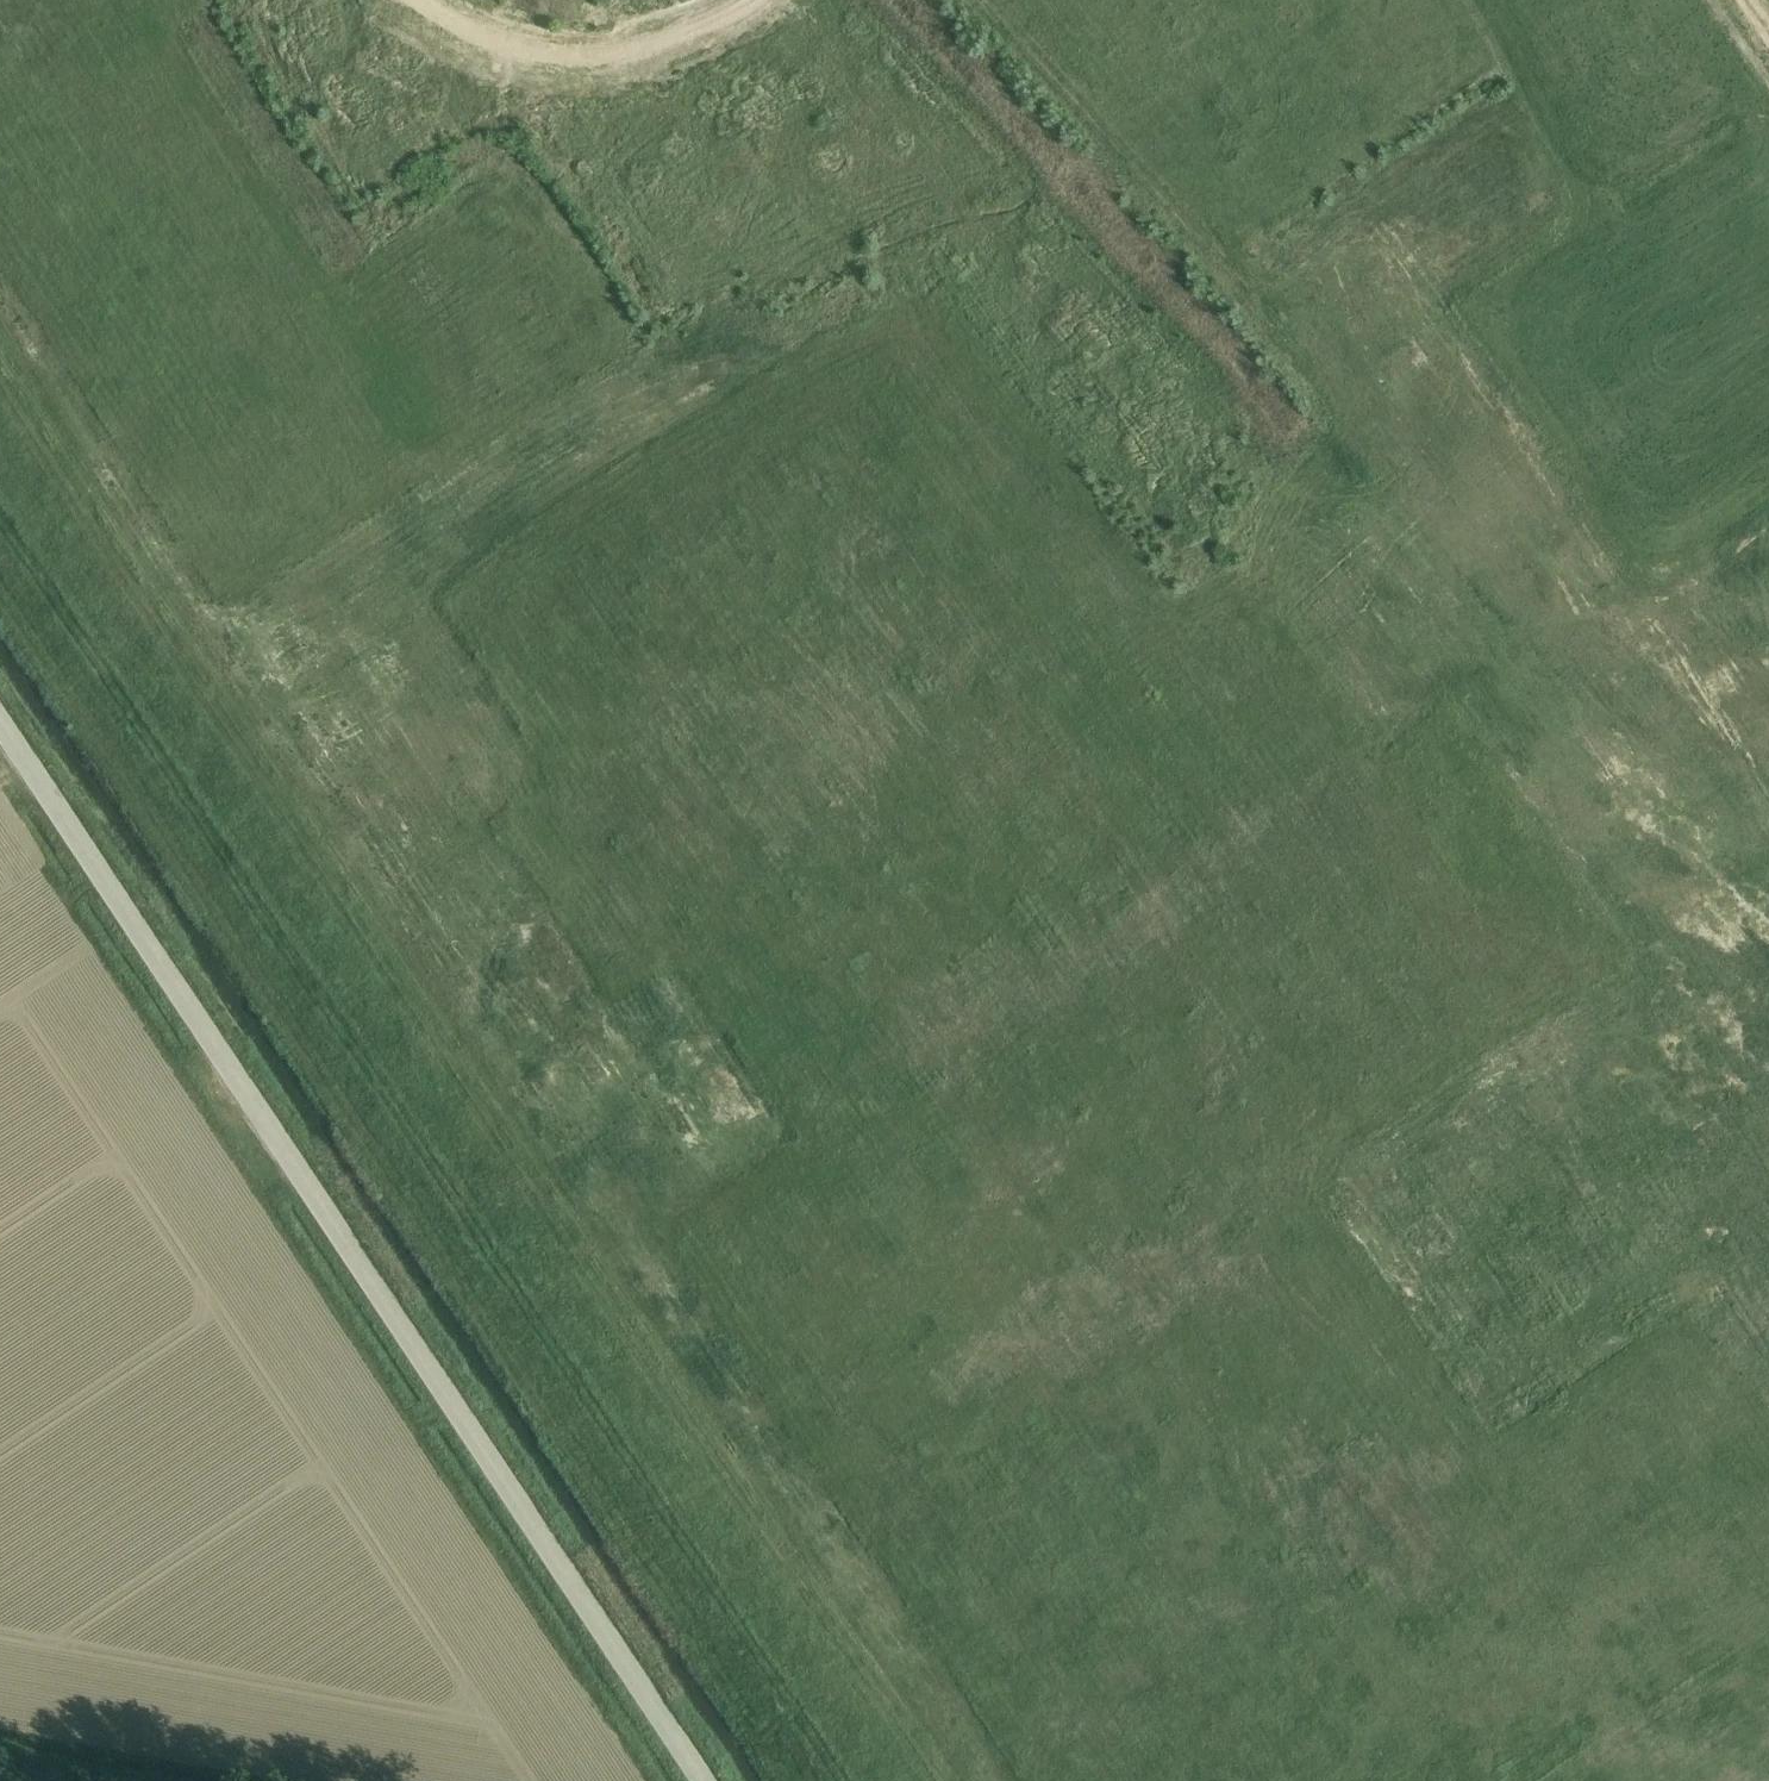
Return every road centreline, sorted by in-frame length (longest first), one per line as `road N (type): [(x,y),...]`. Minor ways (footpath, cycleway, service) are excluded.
road 1 (unclassified): [(700,1780),(0,728)]
road 2 (track): [(433,0),(578,75),(753,0)]

